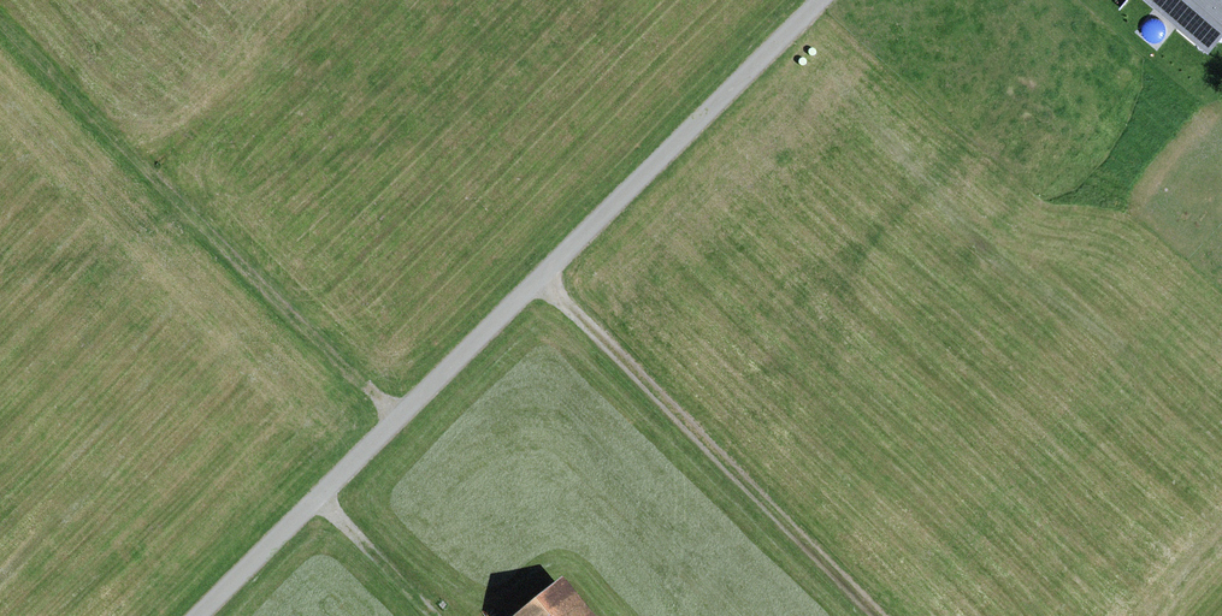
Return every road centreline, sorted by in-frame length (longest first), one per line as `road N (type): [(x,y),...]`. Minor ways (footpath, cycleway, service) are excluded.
road 1 (track): [(820,0),(199,615)]
road 2 (track): [(0,20),(396,420)]
road 3 (track): [(540,277),(878,615)]

